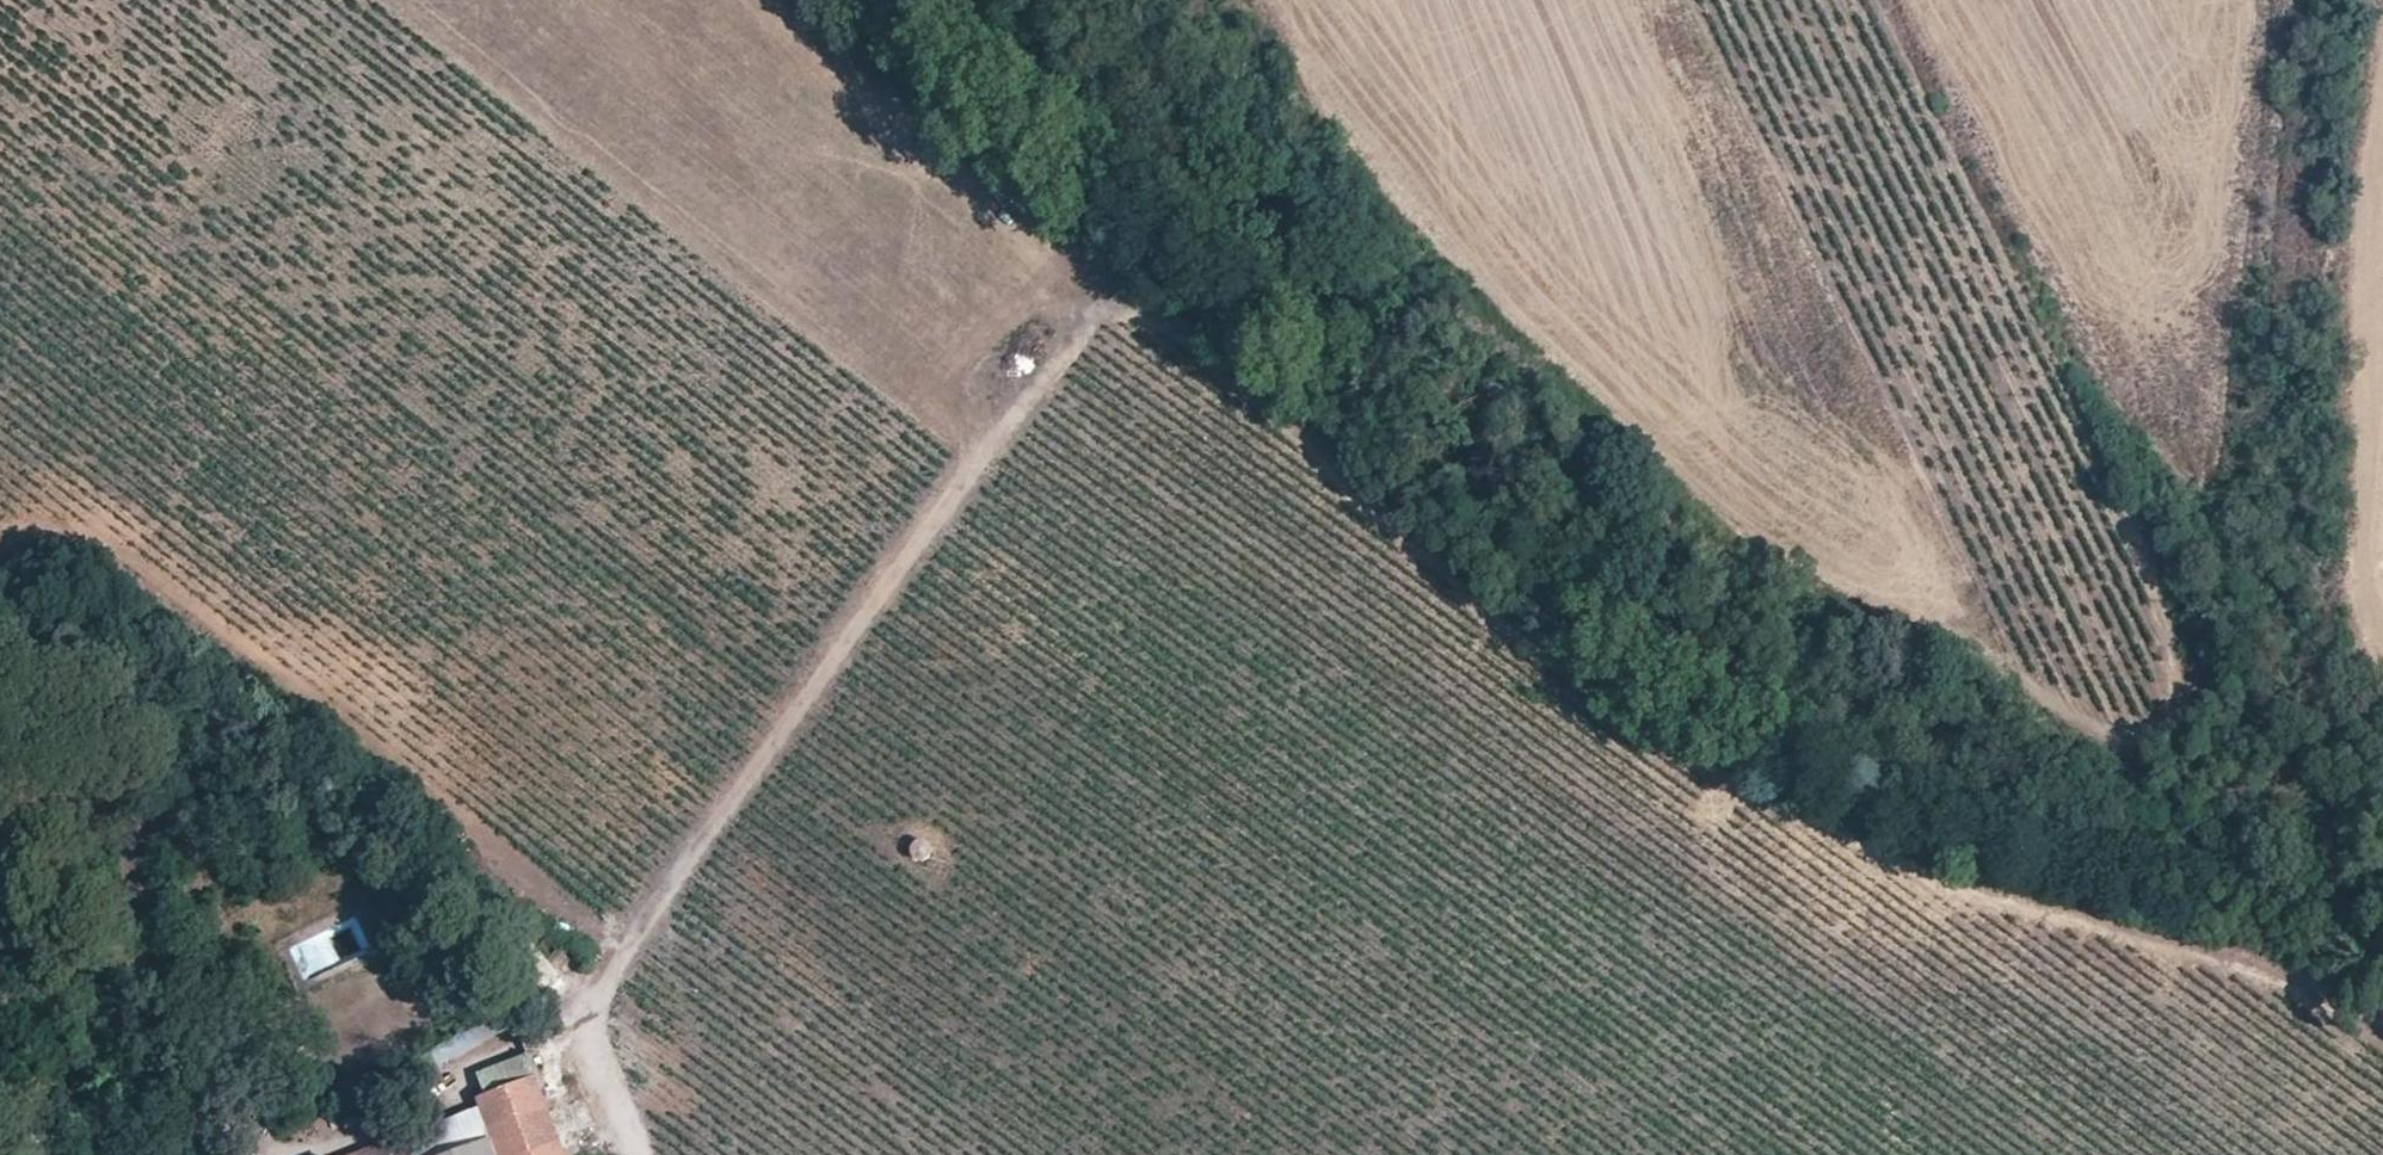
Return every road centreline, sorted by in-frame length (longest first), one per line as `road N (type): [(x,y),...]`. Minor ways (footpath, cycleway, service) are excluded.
road 1 (track): [(1107,298),(585,998),(640,1154)]

